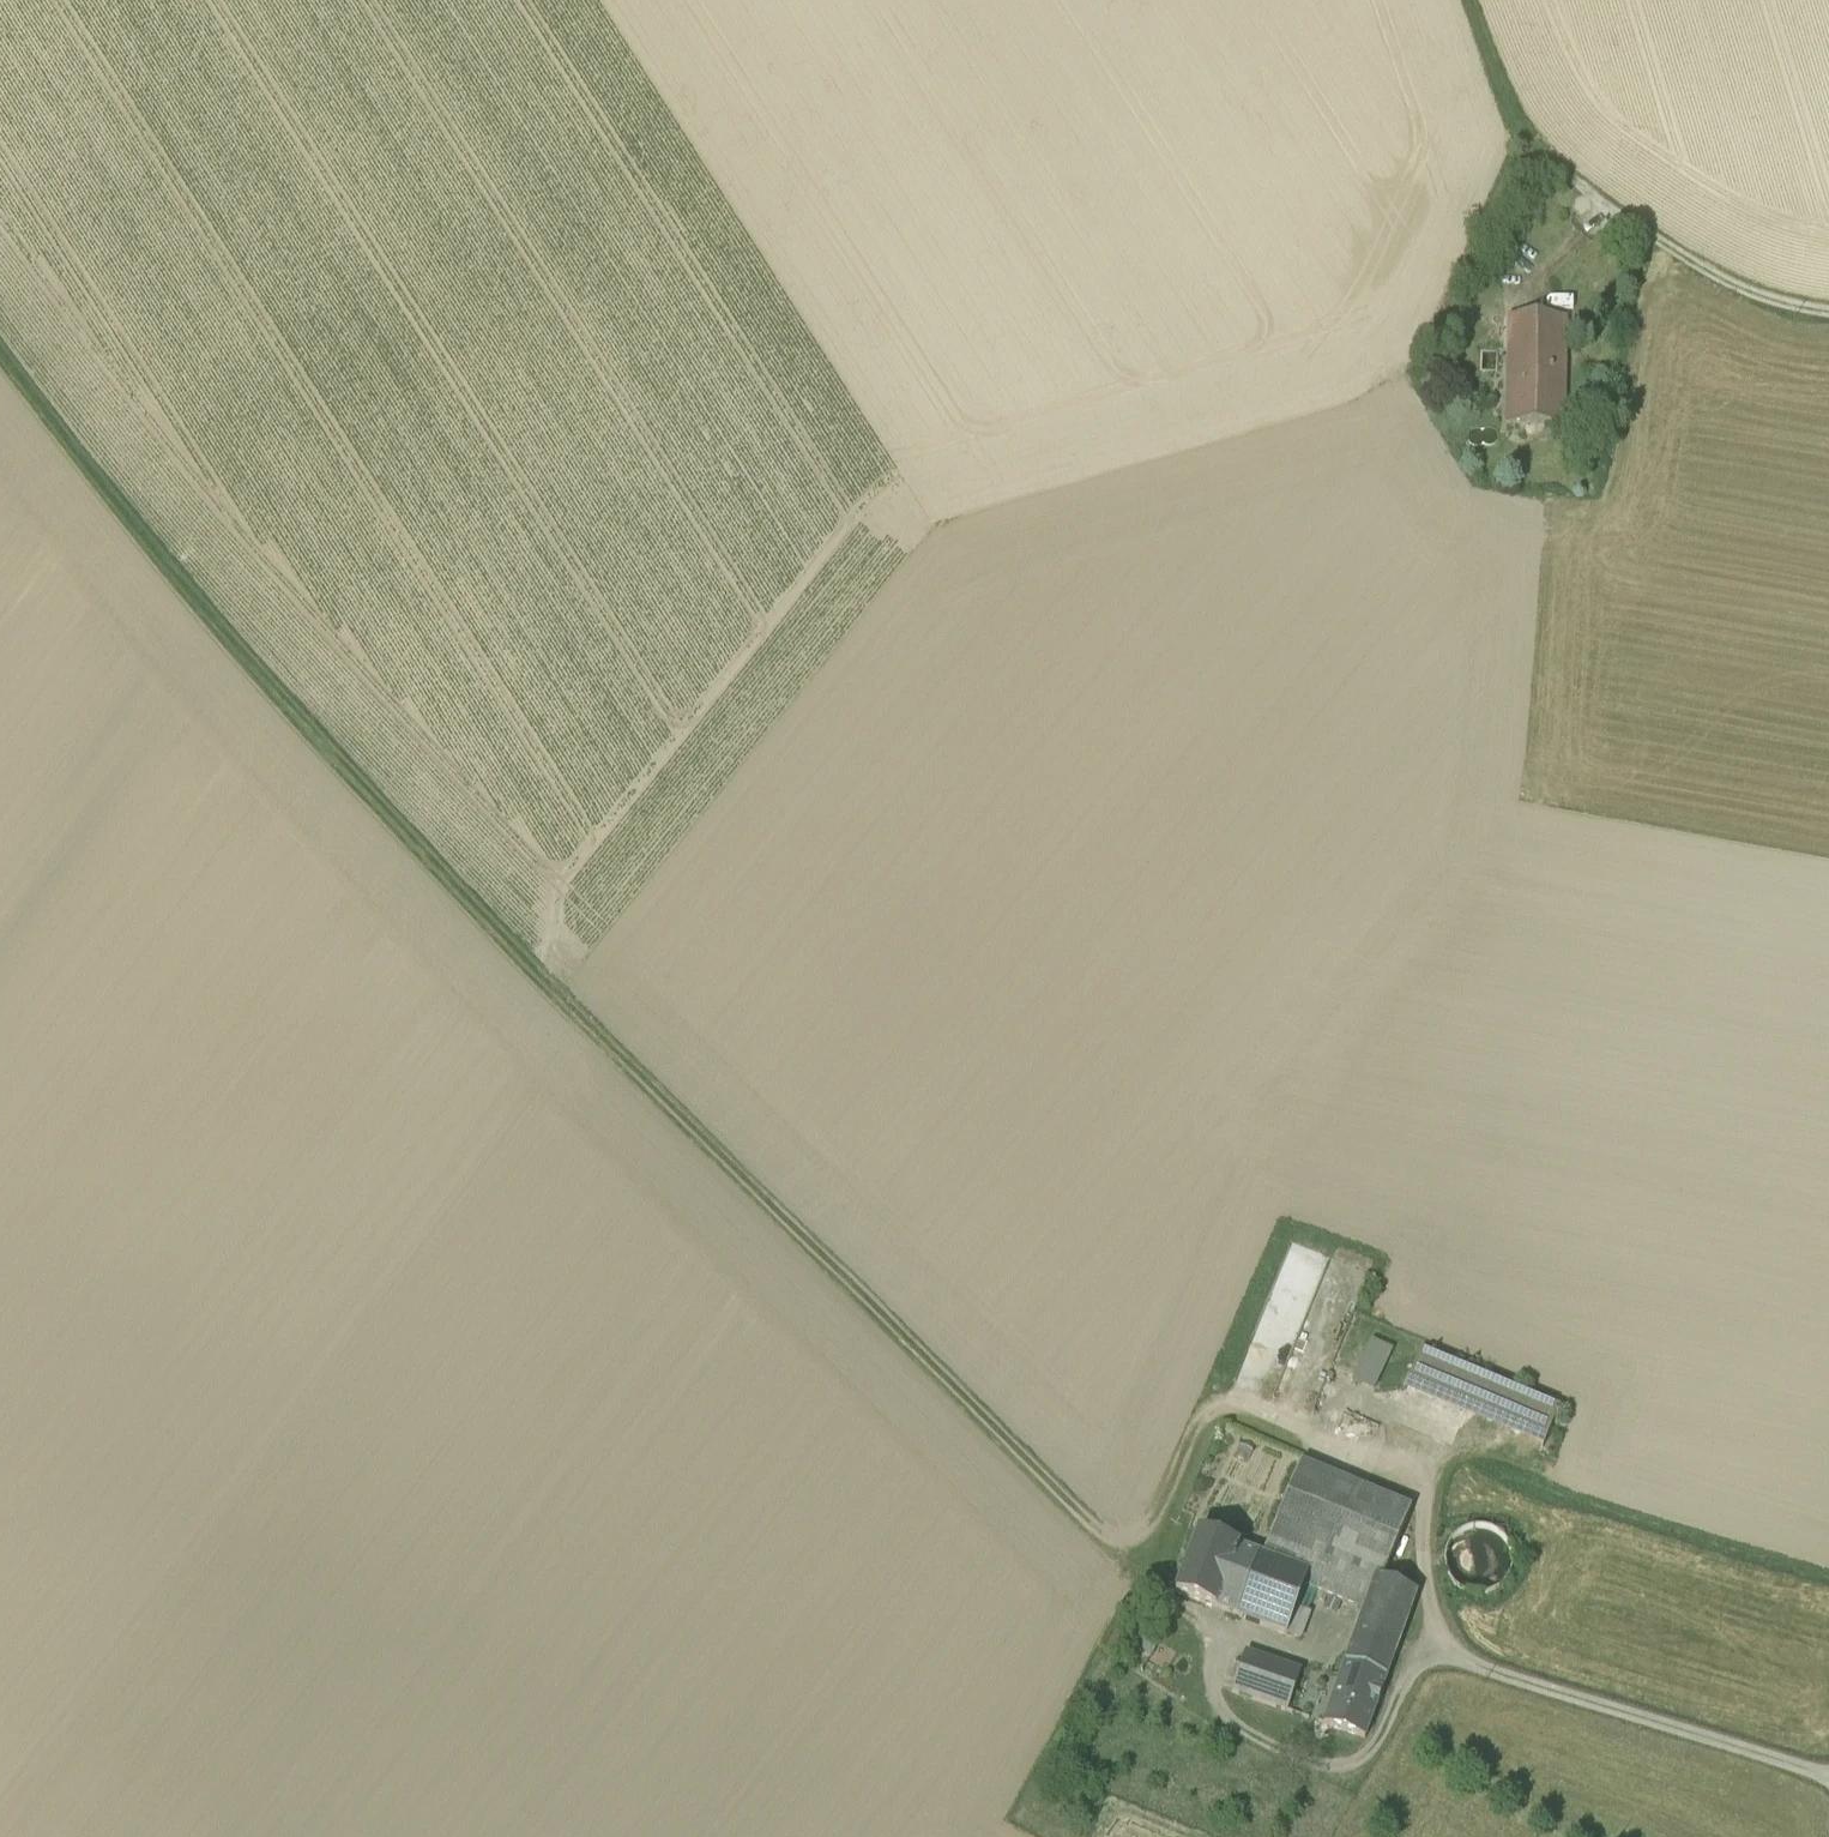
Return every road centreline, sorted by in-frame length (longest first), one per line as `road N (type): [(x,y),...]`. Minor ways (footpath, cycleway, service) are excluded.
road 1 (track): [(1424,1649),(1417,1453)]
road 2 (track): [(1482,0),(1551,160)]

